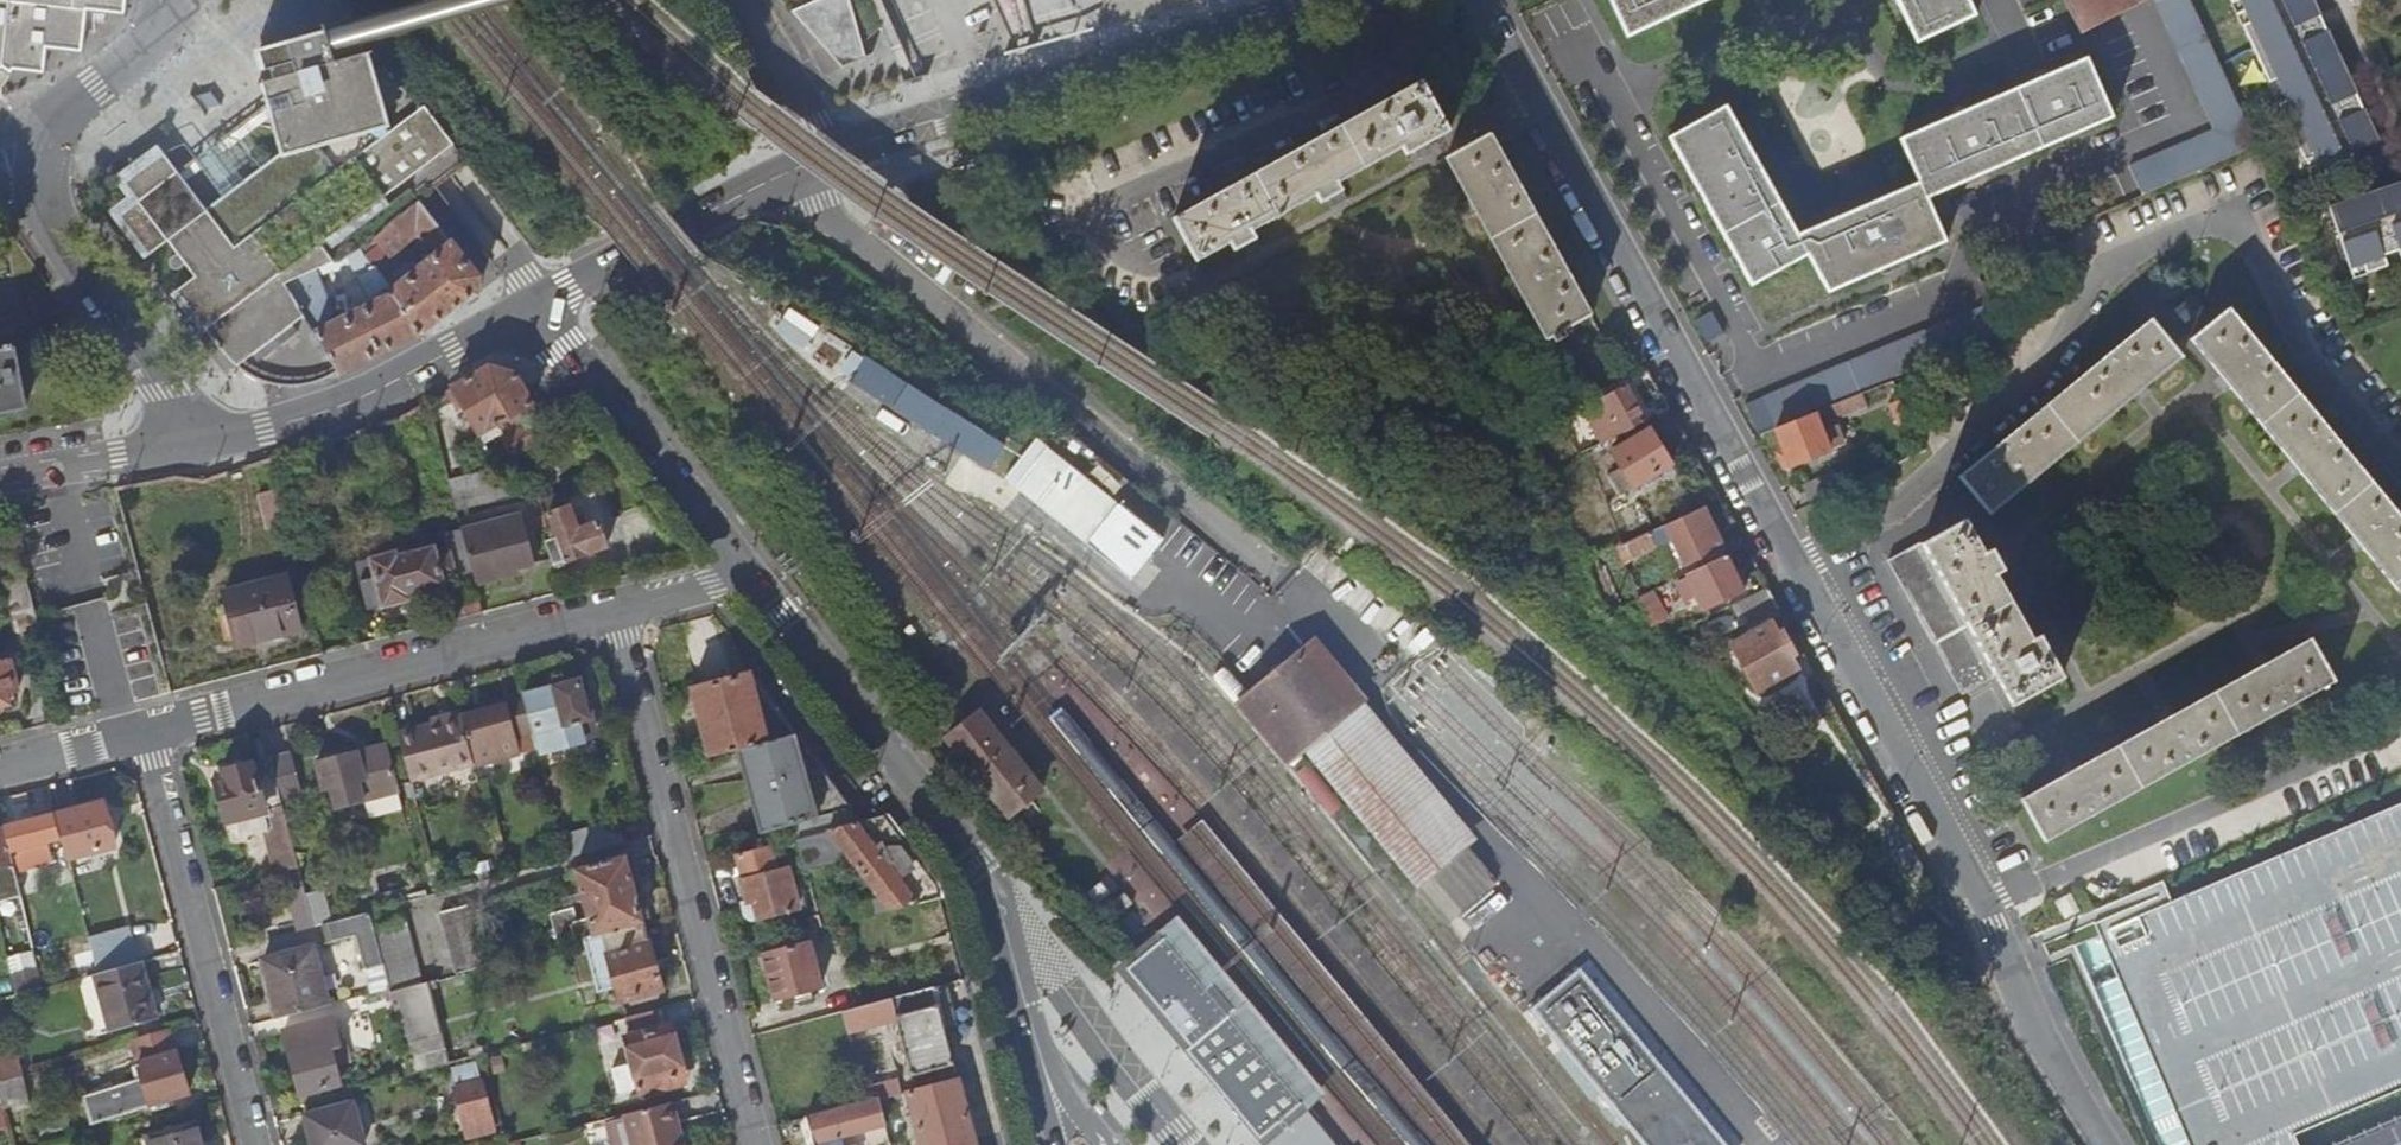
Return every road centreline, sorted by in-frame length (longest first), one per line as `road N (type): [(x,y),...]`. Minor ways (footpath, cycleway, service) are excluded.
road 1 (residential): [(2400,469),(2309,359),(2252,243),(2233,225),(2196,223),(2116,261),(2048,368),(1940,462),(1860,524),(1793,554)]
road 2 (residential): [(1329,0),(826,152),(679,222),(533,308)]
road 3 (residential): [(1485,0),(1793,554)]
road 4 (residential): [(613,608),(758,1144)]
road 5 (residential): [(613,608),(142,731)]
road 6 (residential): [(1980,903),(2400,726)]
road 7 (residential): [(1023,928),(987,865),(748,571)]
road 8 (residential): [(142,731),(251,1144)]
road 9 (residential): [(1793,554),(1980,903)]
road 10 (residential): [(533,308),(355,401),(266,430),(186,443)]
road 11 (residential): [(748,571),(533,308)]
road 12 (residential): [(39,165),(39,203),(51,238),(186,443)]
road 13 (residential): [(1980,903),(2034,1021),(2114,1144)]
road 14 (residential): [(1188,1144),(1023,928)]
road 15 (residential): [(39,165),(58,115),(129,63),(166,18),(168,0)]
road 16 (residential): [(186,443),(0,476)]
road 17 (residential): [(142,731),(0,768)]
road 18 (residential): [(748,571),(613,608)]
road 19 (residential): [(1023,928),(1042,1057)]

